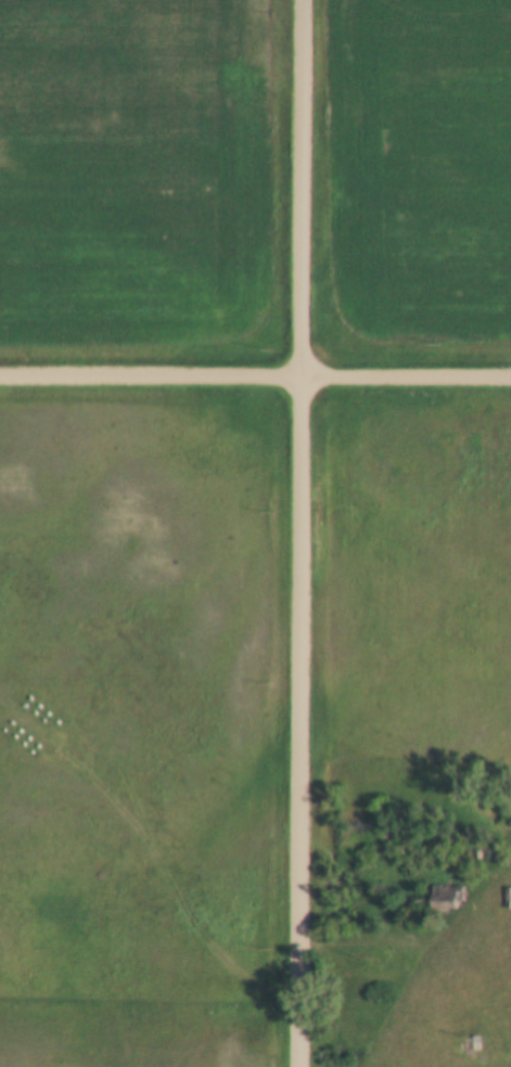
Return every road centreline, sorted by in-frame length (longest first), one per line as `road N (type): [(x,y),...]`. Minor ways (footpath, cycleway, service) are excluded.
road 1 (residential): [(308,0),(299,1066)]
road 2 (residential): [(0,370),(510,373)]
road 3 (track): [(301,931),(362,943),(483,904),(510,909)]

